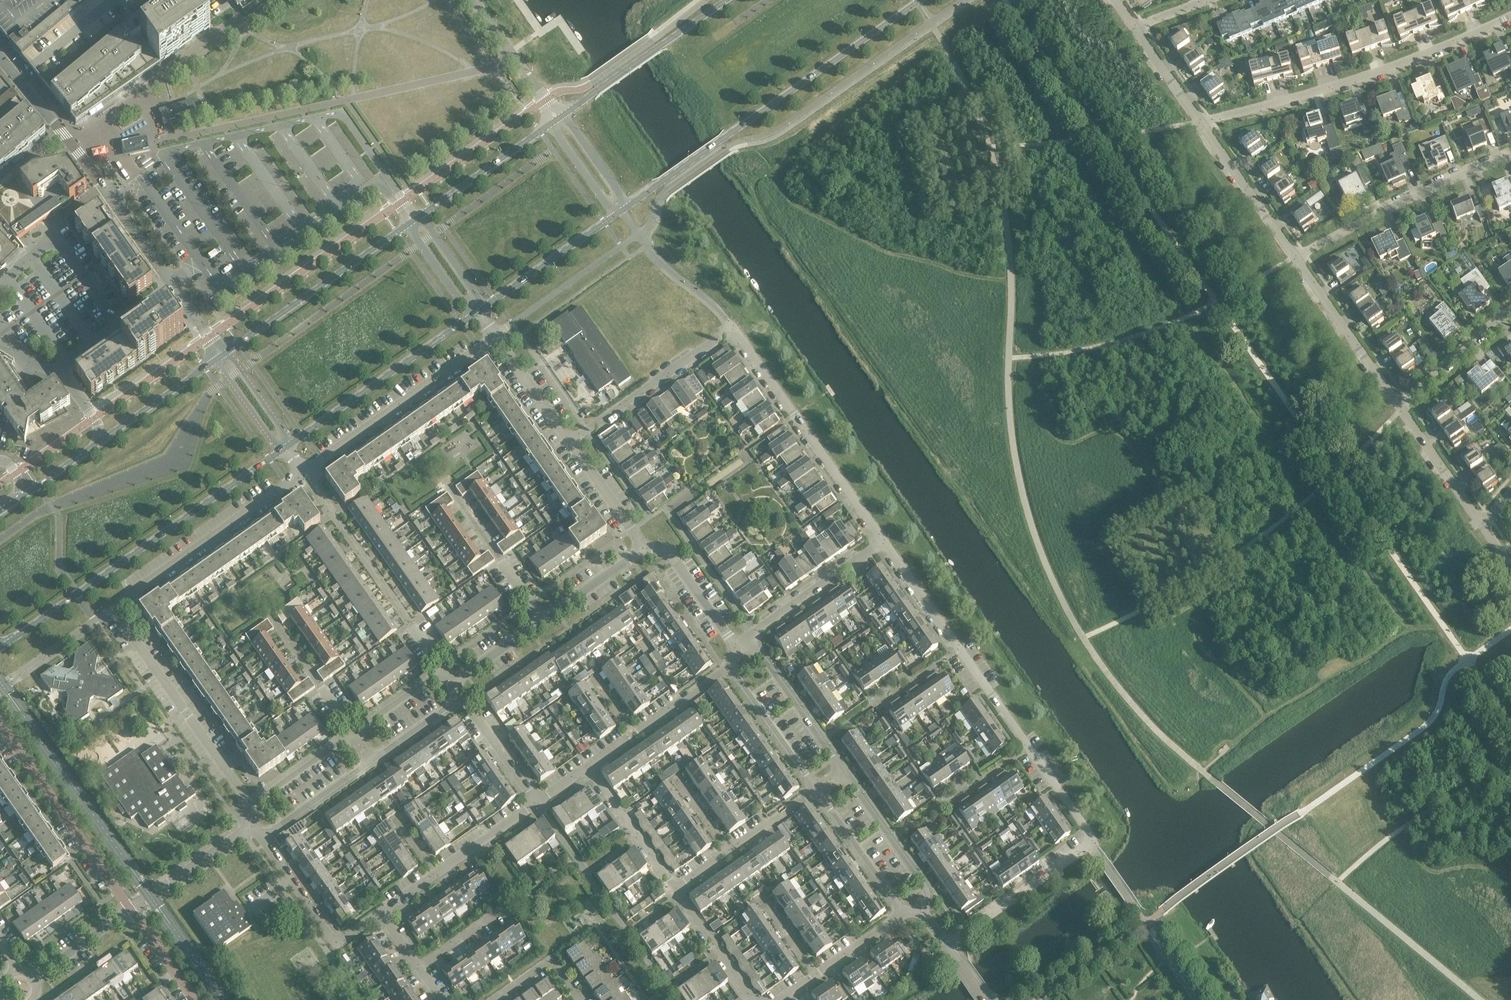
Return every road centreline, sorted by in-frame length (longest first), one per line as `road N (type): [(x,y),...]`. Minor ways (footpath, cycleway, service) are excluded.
road 1 (residential): [(945,944),(1091,839),(881,540)]
road 2 (residential): [(881,540),(734,330),(570,440)]
road 3 (secondary): [(628,204),(918,0)]
road 4 (tertiary): [(213,344),(6,62)]
road 5 (secondary): [(0,649),(280,451)]
road 6 (residential): [(1200,122),(1381,71),(1510,16)]
road 7 (secondary): [(215,360),(0,511)]
road 8 (residential): [(249,806),(117,608)]
road 9 (residential): [(1295,257),(1510,156)]
road 10 (residential): [(303,471),(496,335)]
road 11 (residential): [(117,608),(303,471)]
road 12 (residential): [(0,723),(131,910)]
road 13 (secondary): [(407,226),(228,351)]
road 14 (secondary): [(293,441),(470,316)]
road 15 (secondary): [(725,0),(565,114)]
road 16 (residential): [(381,913),(538,802)]
road 17 (residential): [(1401,408),(1295,257)]
road 18 (residential): [(381,913),(340,942),(264,837)]
road 19 (residential): [(588,766),(727,668)]
road 20 (residential): [(1295,257),(1200,122)]
road 21 (residential): [(843,769),(749,634)]
road 22 (residential): [(918,907),(924,884),(843,769)]
road 23 (residential): [(543,619),(448,487)]
road 24 (residential): [(749,634),(881,540)]
road 25 (secondary): [(484,306),(614,214)]
road 26 (secondary): [(550,124),(421,217)]
road 27 (residential): [(675,889),(588,766)]
road 28 (residential): [(814,789),(902,911)]
road 29 (residential): [(727,668),(814,789)]
road 30 (residential): [(1401,408),(1510,310)]
road 31 (residential): [(736,646),(670,550),(641,548)]
road 32 (residential): [(352,732),(268,614)]
road 33 (residential): [(1481,524),(1401,408)]
road 34 (residential): [(753,999),(675,889)]
road 35 (residential): [(264,837),(372,761)]
road 36 (residential): [(538,802),(460,697)]
road 37 (residential): [(641,548),(570,440)]
road 38 (residential): [(570,440),(496,335)]
road 39 (residential): [(459,678),(441,671),(352,732)]
road 40 (residential): [(352,732),(249,806)]
road 41 (residential): [(147,897),(249,823)]
road 42 (residential): [(543,619),(641,548)]

